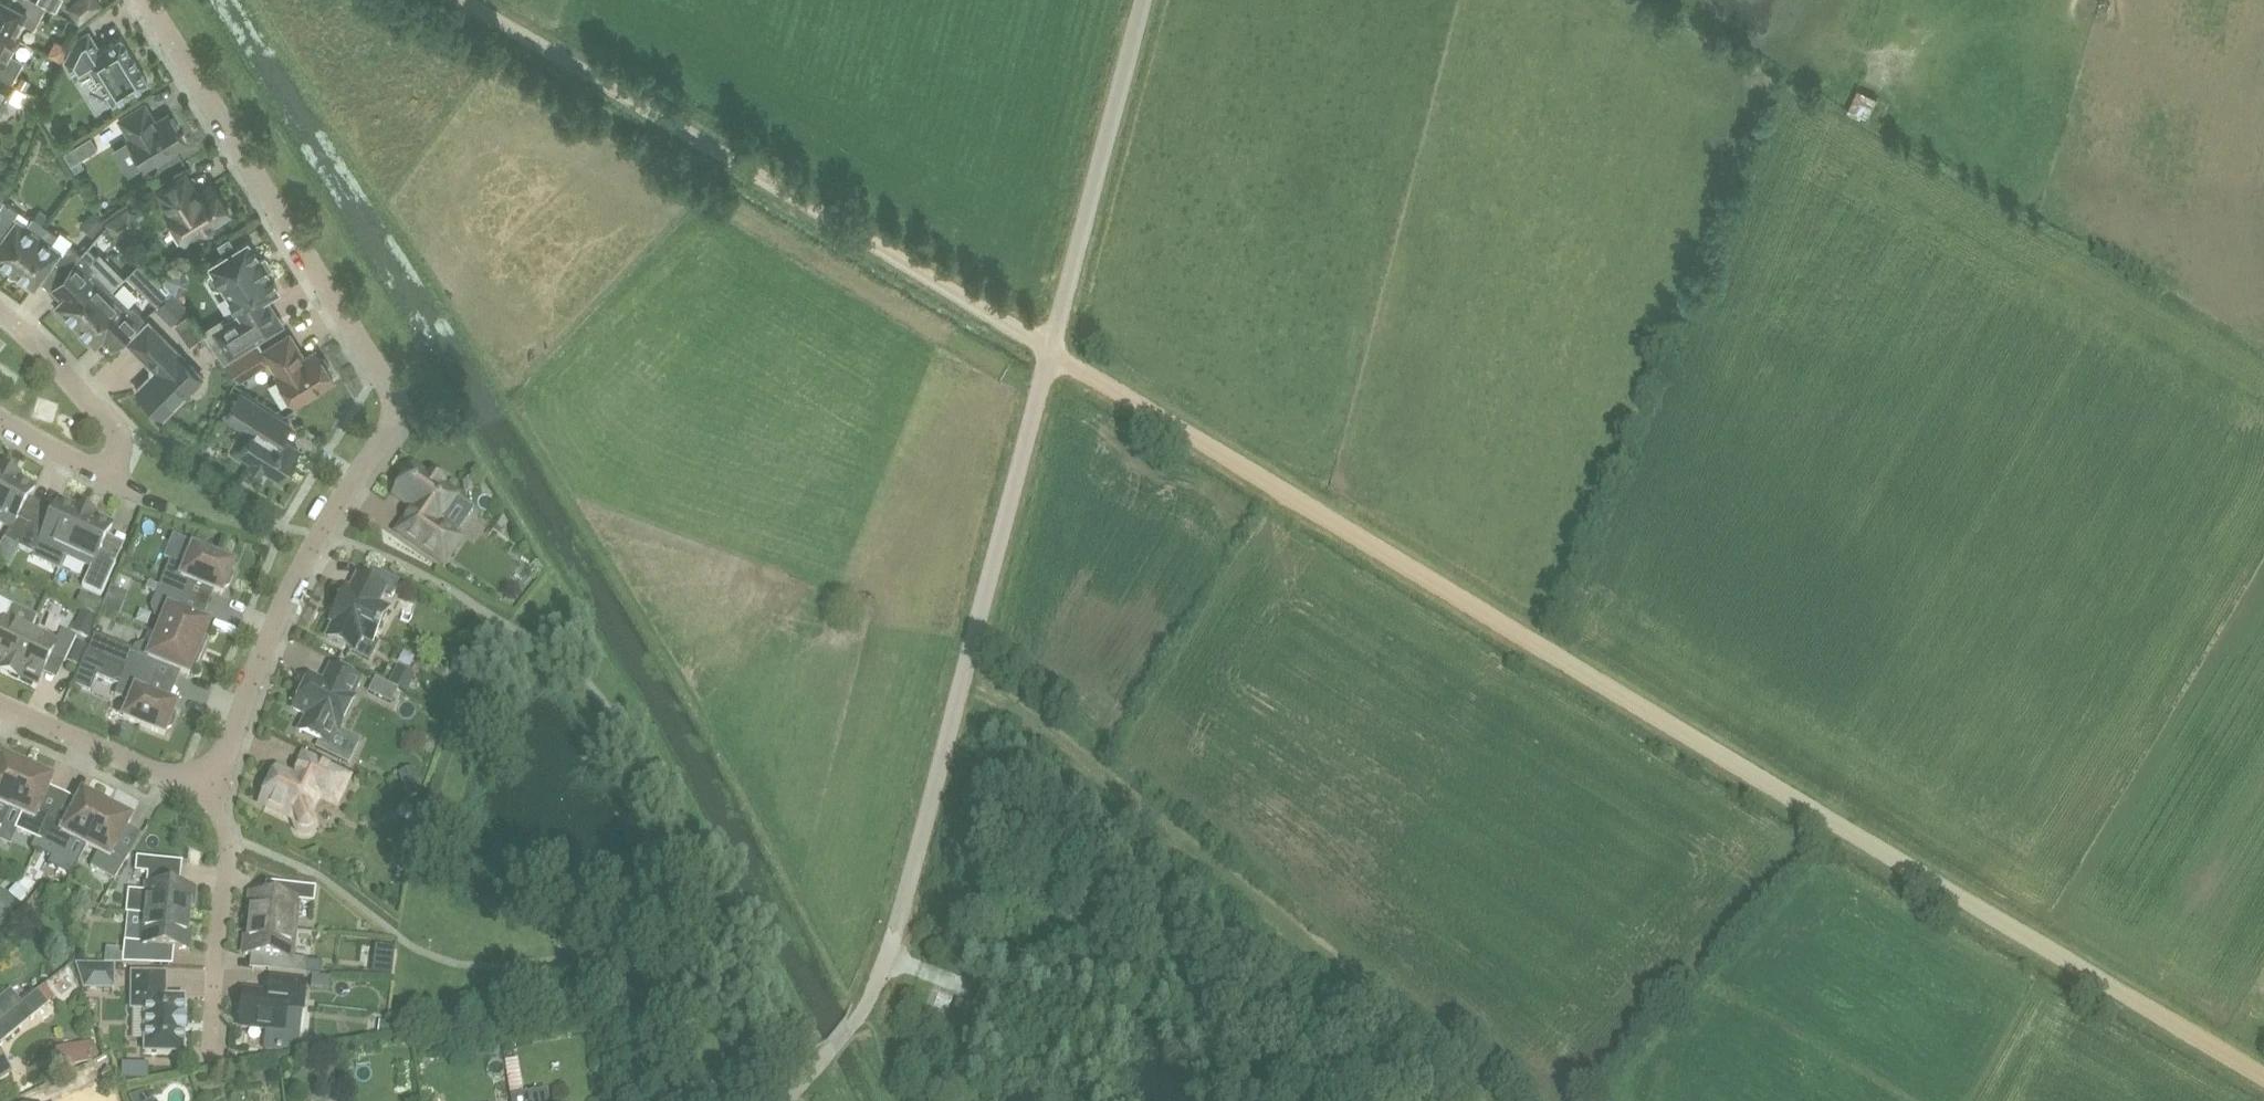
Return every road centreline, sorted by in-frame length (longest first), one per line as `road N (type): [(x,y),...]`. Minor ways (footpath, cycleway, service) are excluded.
road 1 (track): [(1051,353),(2263,1079)]
road 2 (residential): [(209,789),(290,603),(399,412),(143,0)]
road 3 (track): [(457,0),(1051,353)]
road 4 (track): [(1051,353),(890,952)]
road 5 (track): [(1146,0),(1051,353)]
road 6 (residential): [(0,317),(108,423),(116,460),(85,473),(0,420)]
road 7 (residential): [(209,789),(226,833),(216,1050)]
road 8 (residential): [(0,707),(135,770),(209,789)]
road 9 (unclassified): [(782,1100),(854,1021),(890,952)]

